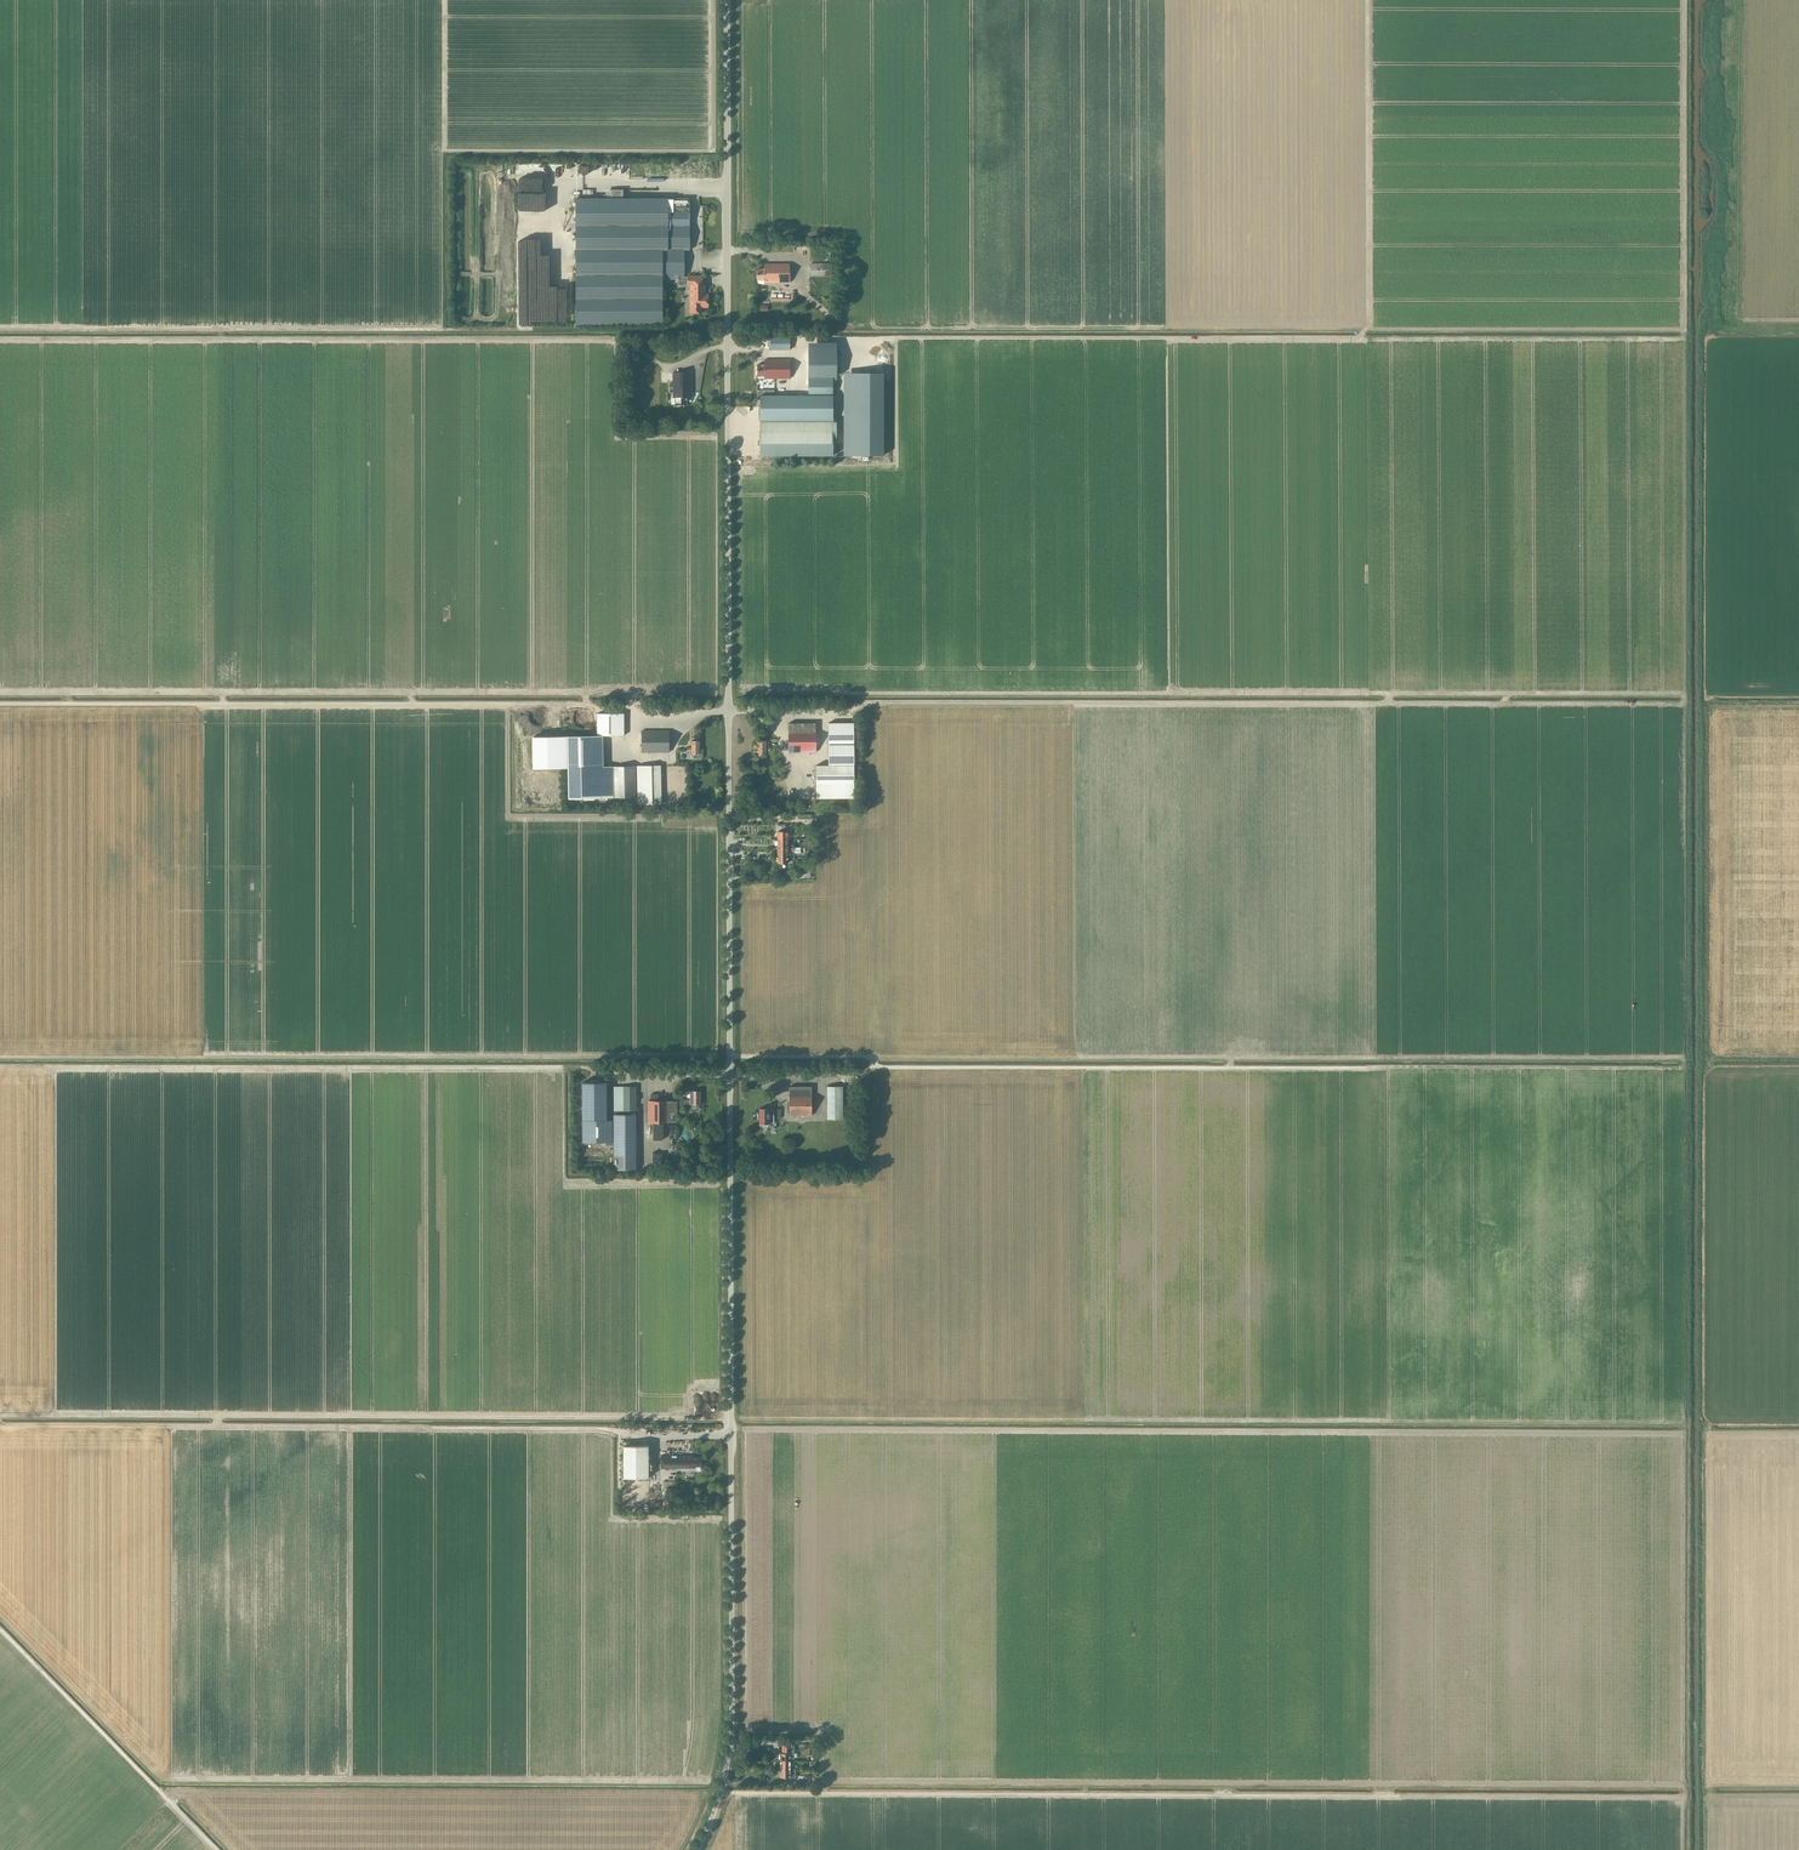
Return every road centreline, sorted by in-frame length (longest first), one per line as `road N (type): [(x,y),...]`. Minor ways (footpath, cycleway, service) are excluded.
road 1 (unclassified): [(697,1849),(723,1783),(732,1721),(727,0)]

